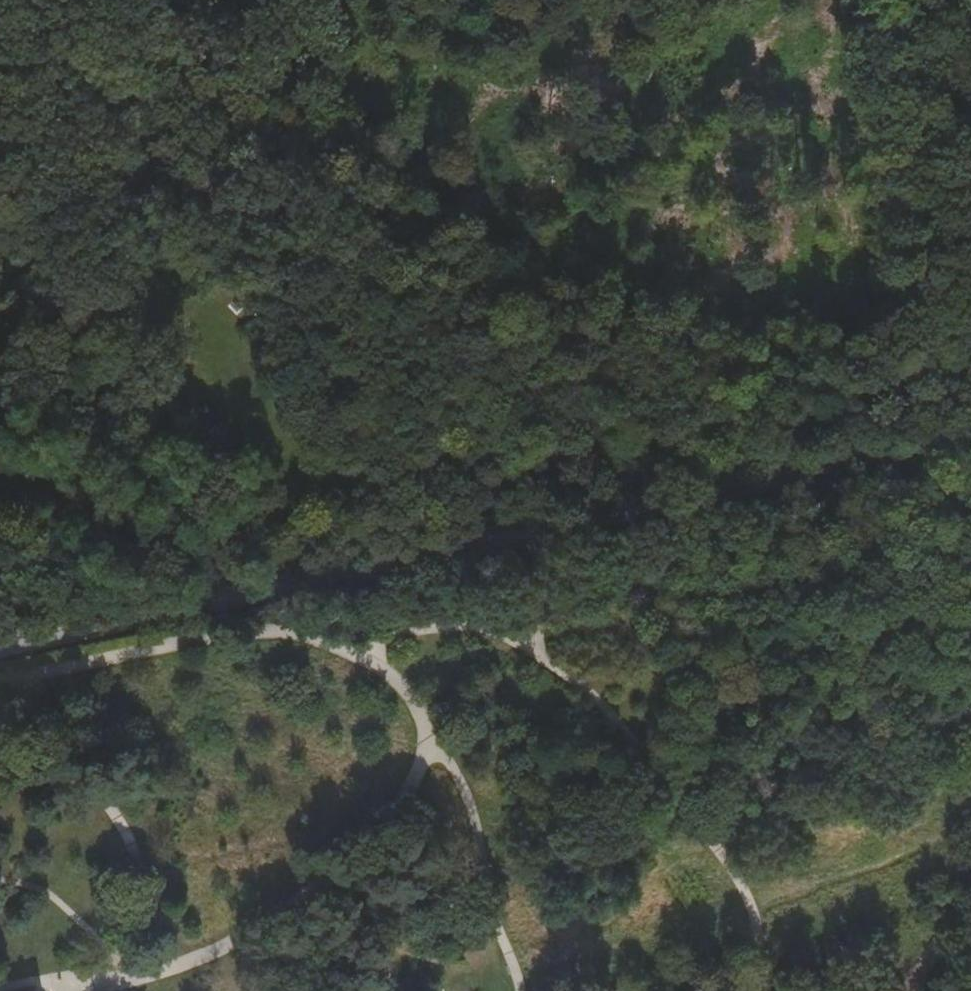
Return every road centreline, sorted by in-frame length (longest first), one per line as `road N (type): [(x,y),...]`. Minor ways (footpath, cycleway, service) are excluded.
road 1 (unclassified): [(0,646),(970,442)]
road 2 (track): [(767,372),(631,323),(468,286),(340,158),(250,92),(174,58),(117,53)]
road 3 (track): [(77,485),(173,527),(228,530),(402,461),(501,445),(588,444),(708,417),(760,392),(777,374)]
road 4 (track): [(429,735),(398,676),(293,630),(239,630),(0,680)]
road 5 (track): [(940,362),(949,197),(918,0)]
road 6 (track): [(236,941),(381,835),(416,790),(429,735)]
road 7 (track): [(429,735),(472,794),(497,921),(522,990)]
road 8 (track): [(134,336),(274,507)]
road 9 (track): [(767,372),(859,376),(940,362)]
road 10 (track): [(109,177),(134,336)]
road 11 (track): [(236,941),(129,978),(99,980)]
road 12 (track): [(109,177),(0,116)]
road 13 (track): [(117,53),(109,177)]
road 14 (track): [(970,886),(902,990)]

